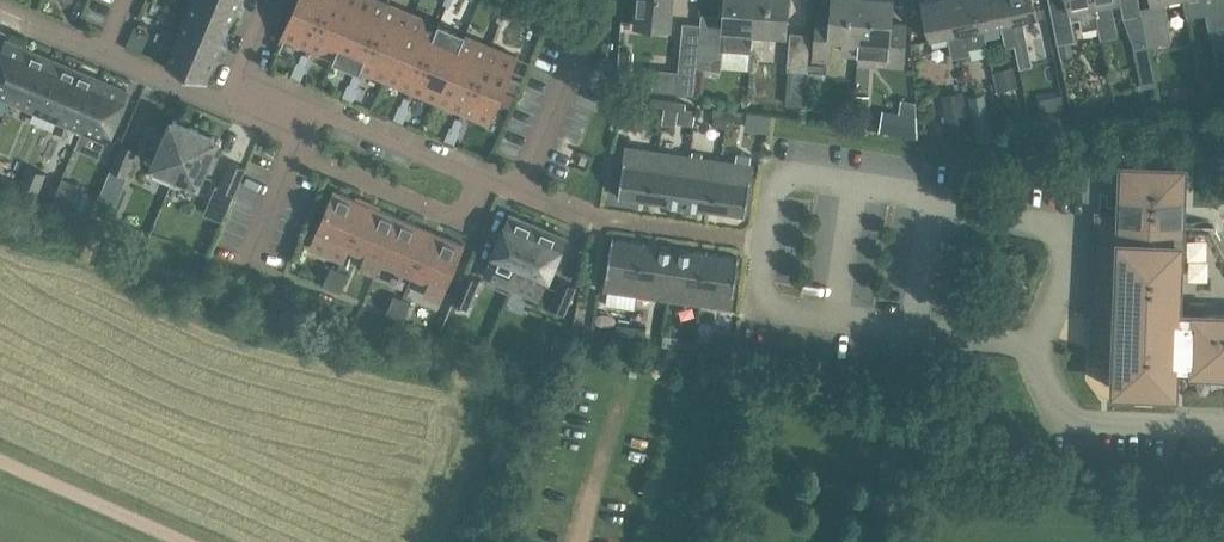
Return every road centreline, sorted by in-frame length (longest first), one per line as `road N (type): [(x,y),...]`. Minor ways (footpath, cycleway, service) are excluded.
road 1 (residential): [(303,129),(293,152),(465,219),(481,173)]
road 2 (residential): [(0,13),(203,99),(232,97)]
road 3 (residential): [(1223,429),(1069,425),(1031,356)]
road 4 (residential): [(303,129),(312,109),(481,173)]
road 5 (track): [(0,463),(180,541)]
road 6 (residential): [(481,173),(611,220)]

